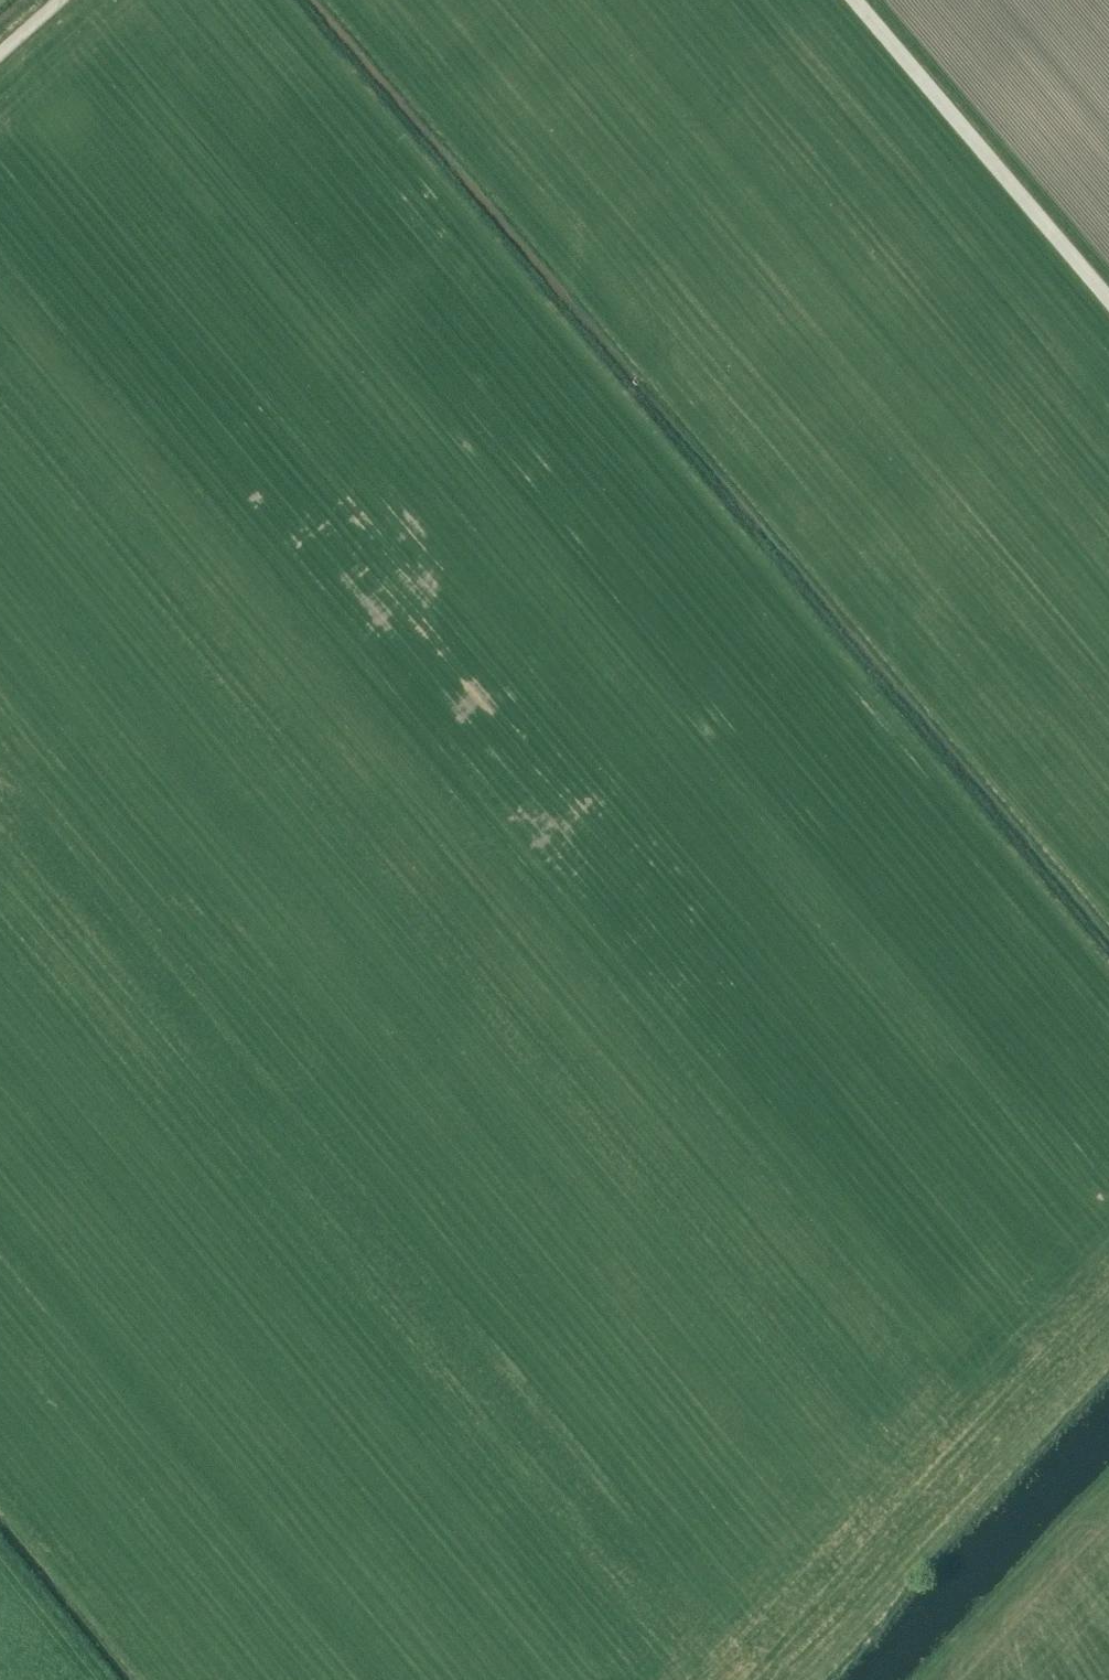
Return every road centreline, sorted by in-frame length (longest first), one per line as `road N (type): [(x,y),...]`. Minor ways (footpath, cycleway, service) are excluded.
road 1 (track): [(851,0),(1108,304)]

